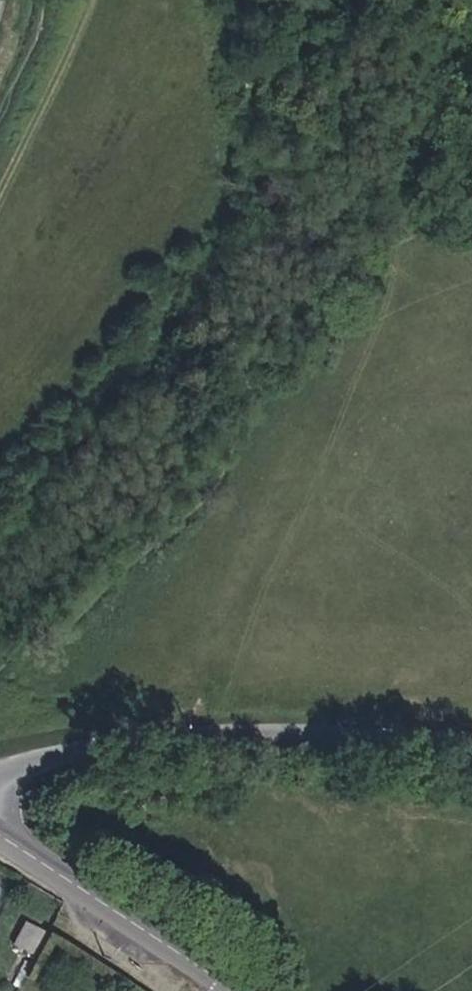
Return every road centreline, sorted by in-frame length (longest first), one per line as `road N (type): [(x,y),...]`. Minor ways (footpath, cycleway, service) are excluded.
road 1 (residential): [(0,774),(74,746),(239,732),(471,743)]
road 2 (secondary): [(234,986),(0,835)]

